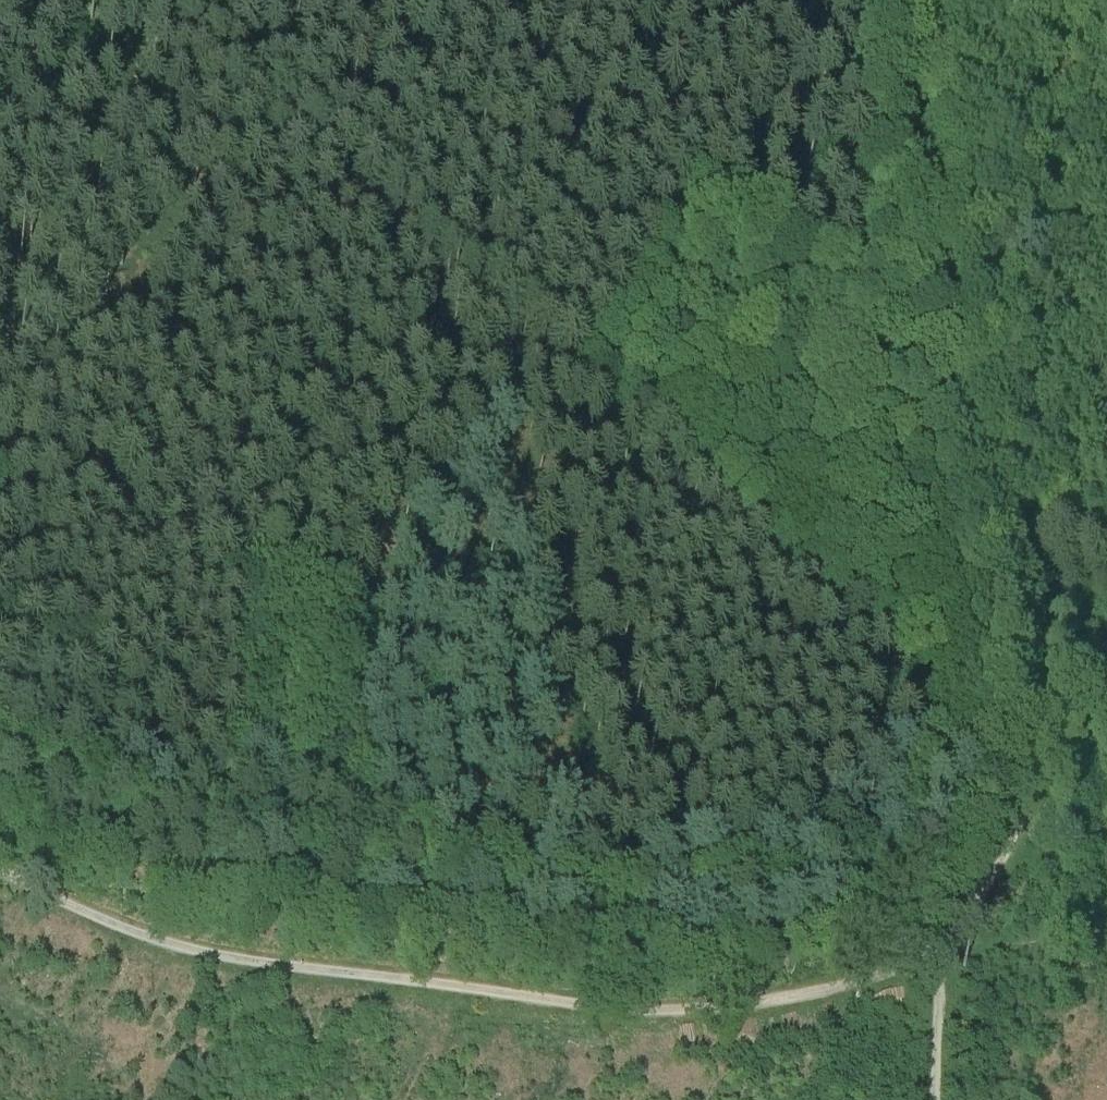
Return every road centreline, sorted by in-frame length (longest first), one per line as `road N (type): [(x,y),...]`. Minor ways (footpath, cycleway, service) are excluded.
road 1 (track): [(1000,0),(949,25),(921,66),(908,135),(929,289),(947,363),(1007,507),(1032,597),(1043,692),(1030,790),(1011,849),(937,952)]
road 2 (track): [(937,952),(907,968),(791,1000),(659,1013),(578,1008),(182,946),(0,869)]
road 3 (track): [(935,1099),(937,952)]

